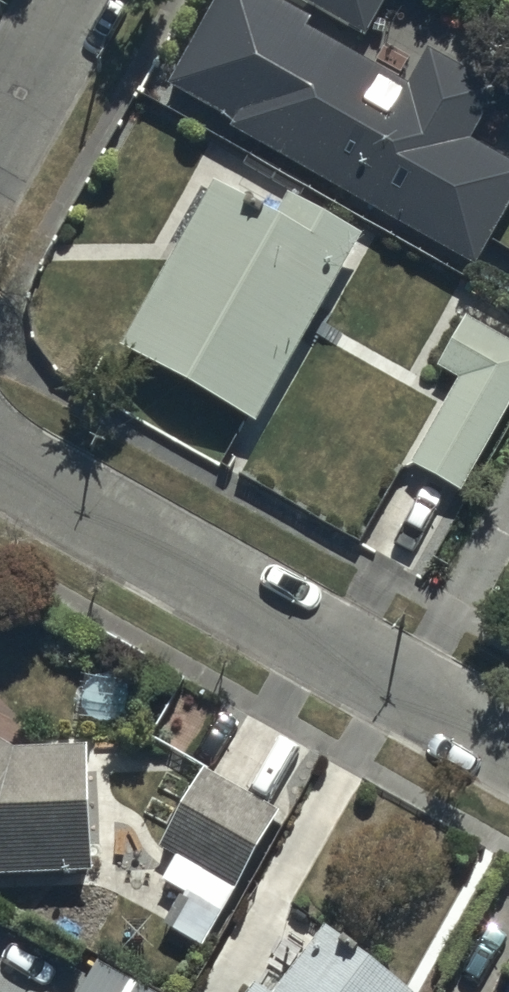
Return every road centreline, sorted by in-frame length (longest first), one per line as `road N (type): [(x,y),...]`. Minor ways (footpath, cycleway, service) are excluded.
road 1 (residential): [(0,464),(508,750)]
road 2 (residential): [(77,0),(0,138)]

